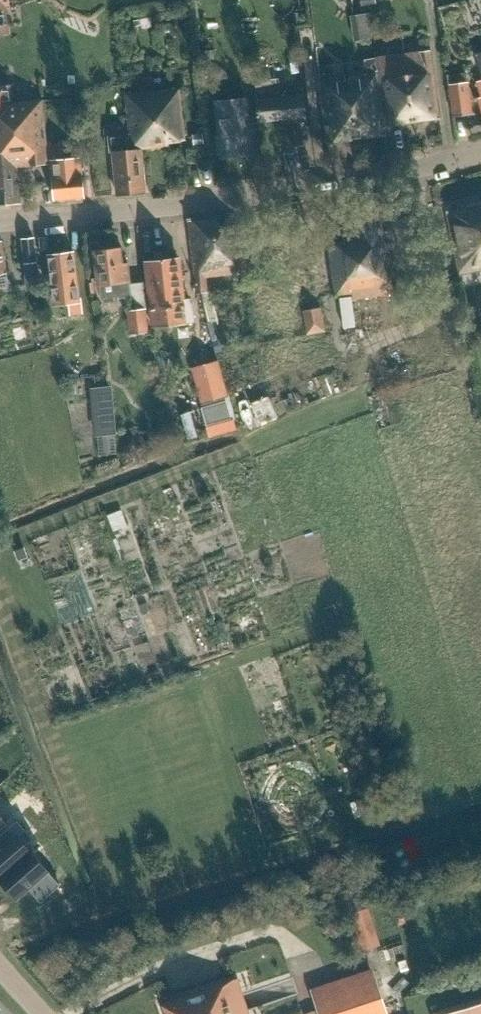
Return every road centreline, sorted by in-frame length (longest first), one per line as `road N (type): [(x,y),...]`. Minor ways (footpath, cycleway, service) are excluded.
road 1 (residential): [(0,222),(138,209),(480,153)]
road 2 (track): [(0,533),(362,400)]

